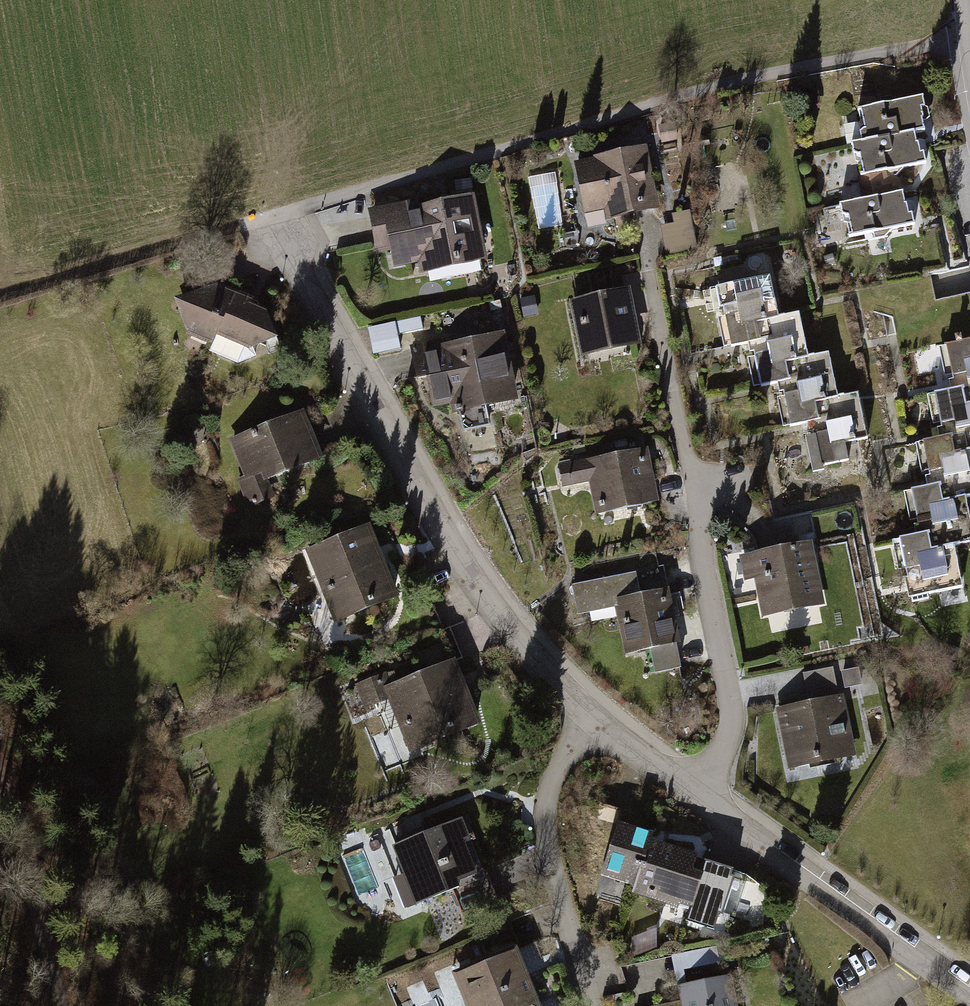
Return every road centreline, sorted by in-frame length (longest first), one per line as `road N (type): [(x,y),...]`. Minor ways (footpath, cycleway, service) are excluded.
road 1 (residential): [(599,724),(487,602),(450,546),(275,218)]
road 2 (residential): [(648,272),(732,709),(726,747),(696,796)]
road 3 (residential): [(969,993),(696,796)]
road 4 (residential): [(592,1005),(547,847),(557,781),(599,724)]
road 5 (track): [(8,292),(275,218)]
road 6 (track): [(60,1005),(35,892),(0,792)]
road 7 (residential): [(696,796),(599,724)]

